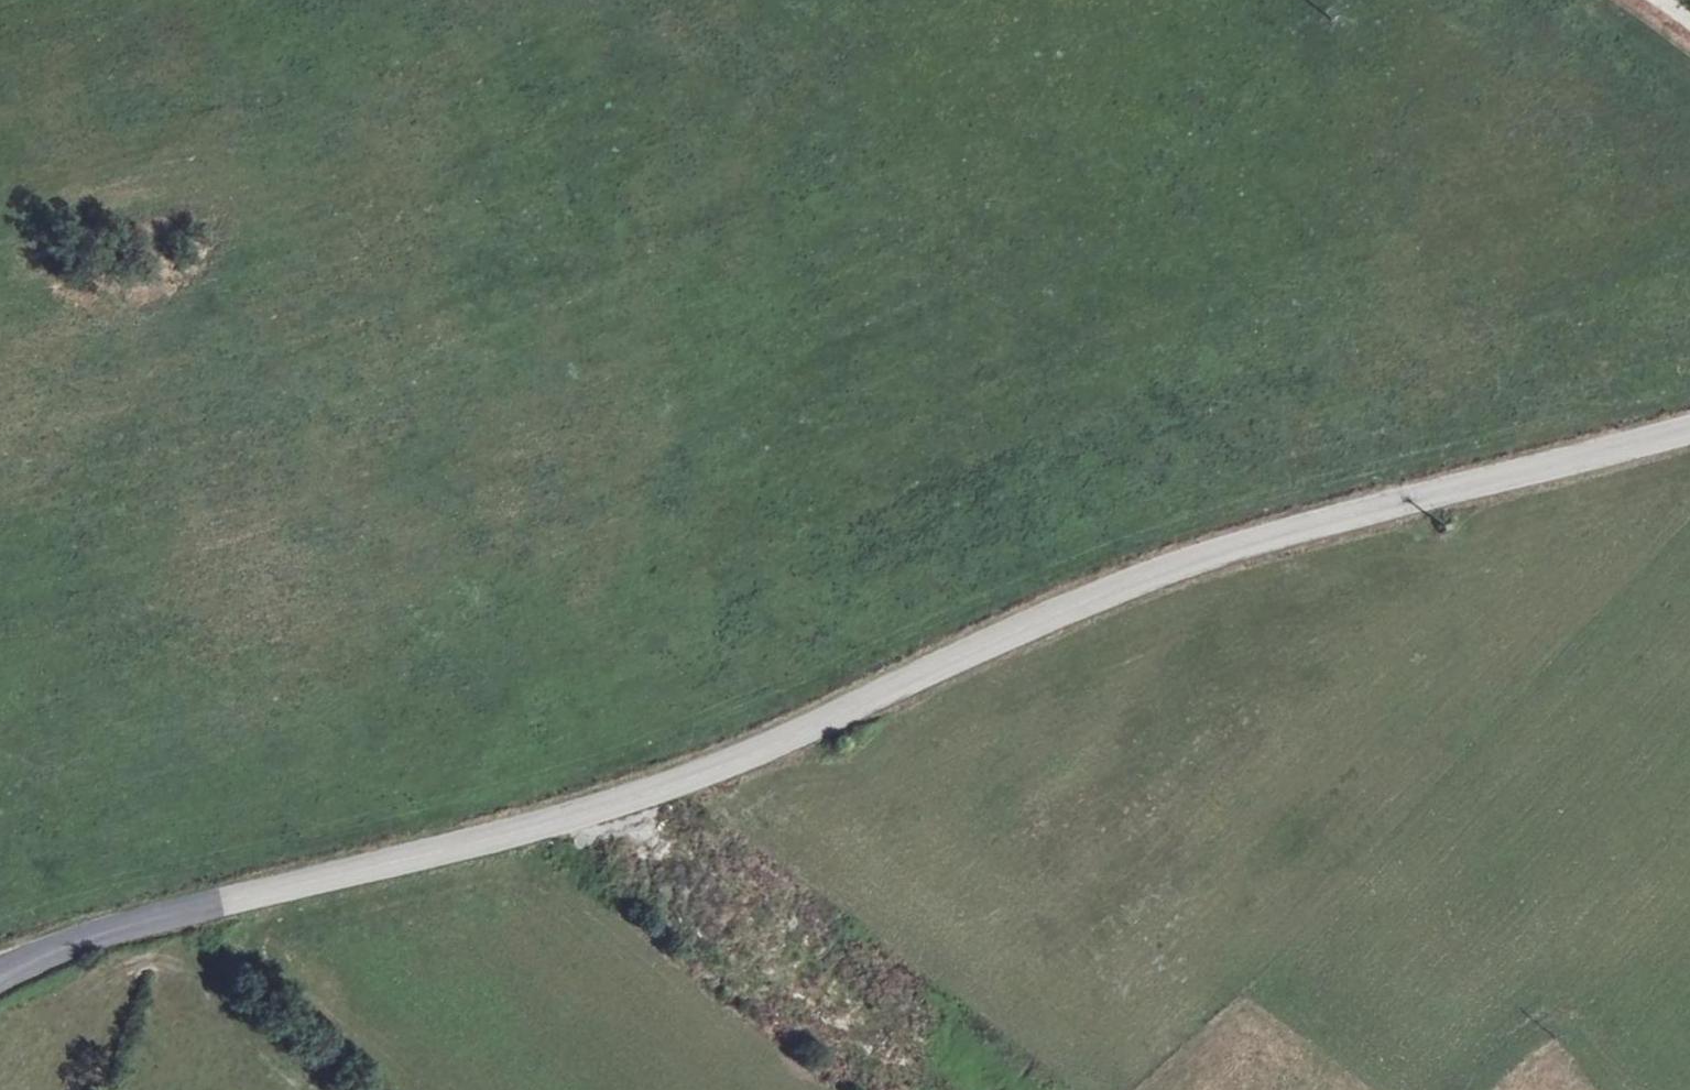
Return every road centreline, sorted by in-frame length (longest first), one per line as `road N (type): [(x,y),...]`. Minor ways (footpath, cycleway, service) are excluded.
road 1 (tertiary): [(1689,428),(1255,533),(1056,603),(732,754),(578,816),(0,964)]

